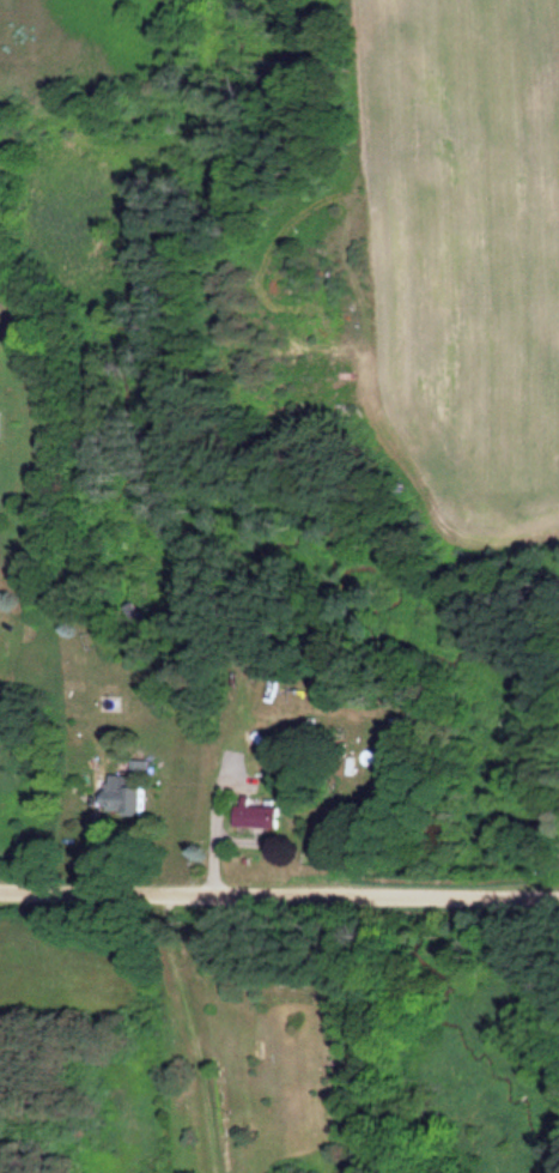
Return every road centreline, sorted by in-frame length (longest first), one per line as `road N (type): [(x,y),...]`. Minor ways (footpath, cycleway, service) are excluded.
road 1 (residential): [(558,884),(0,878)]

